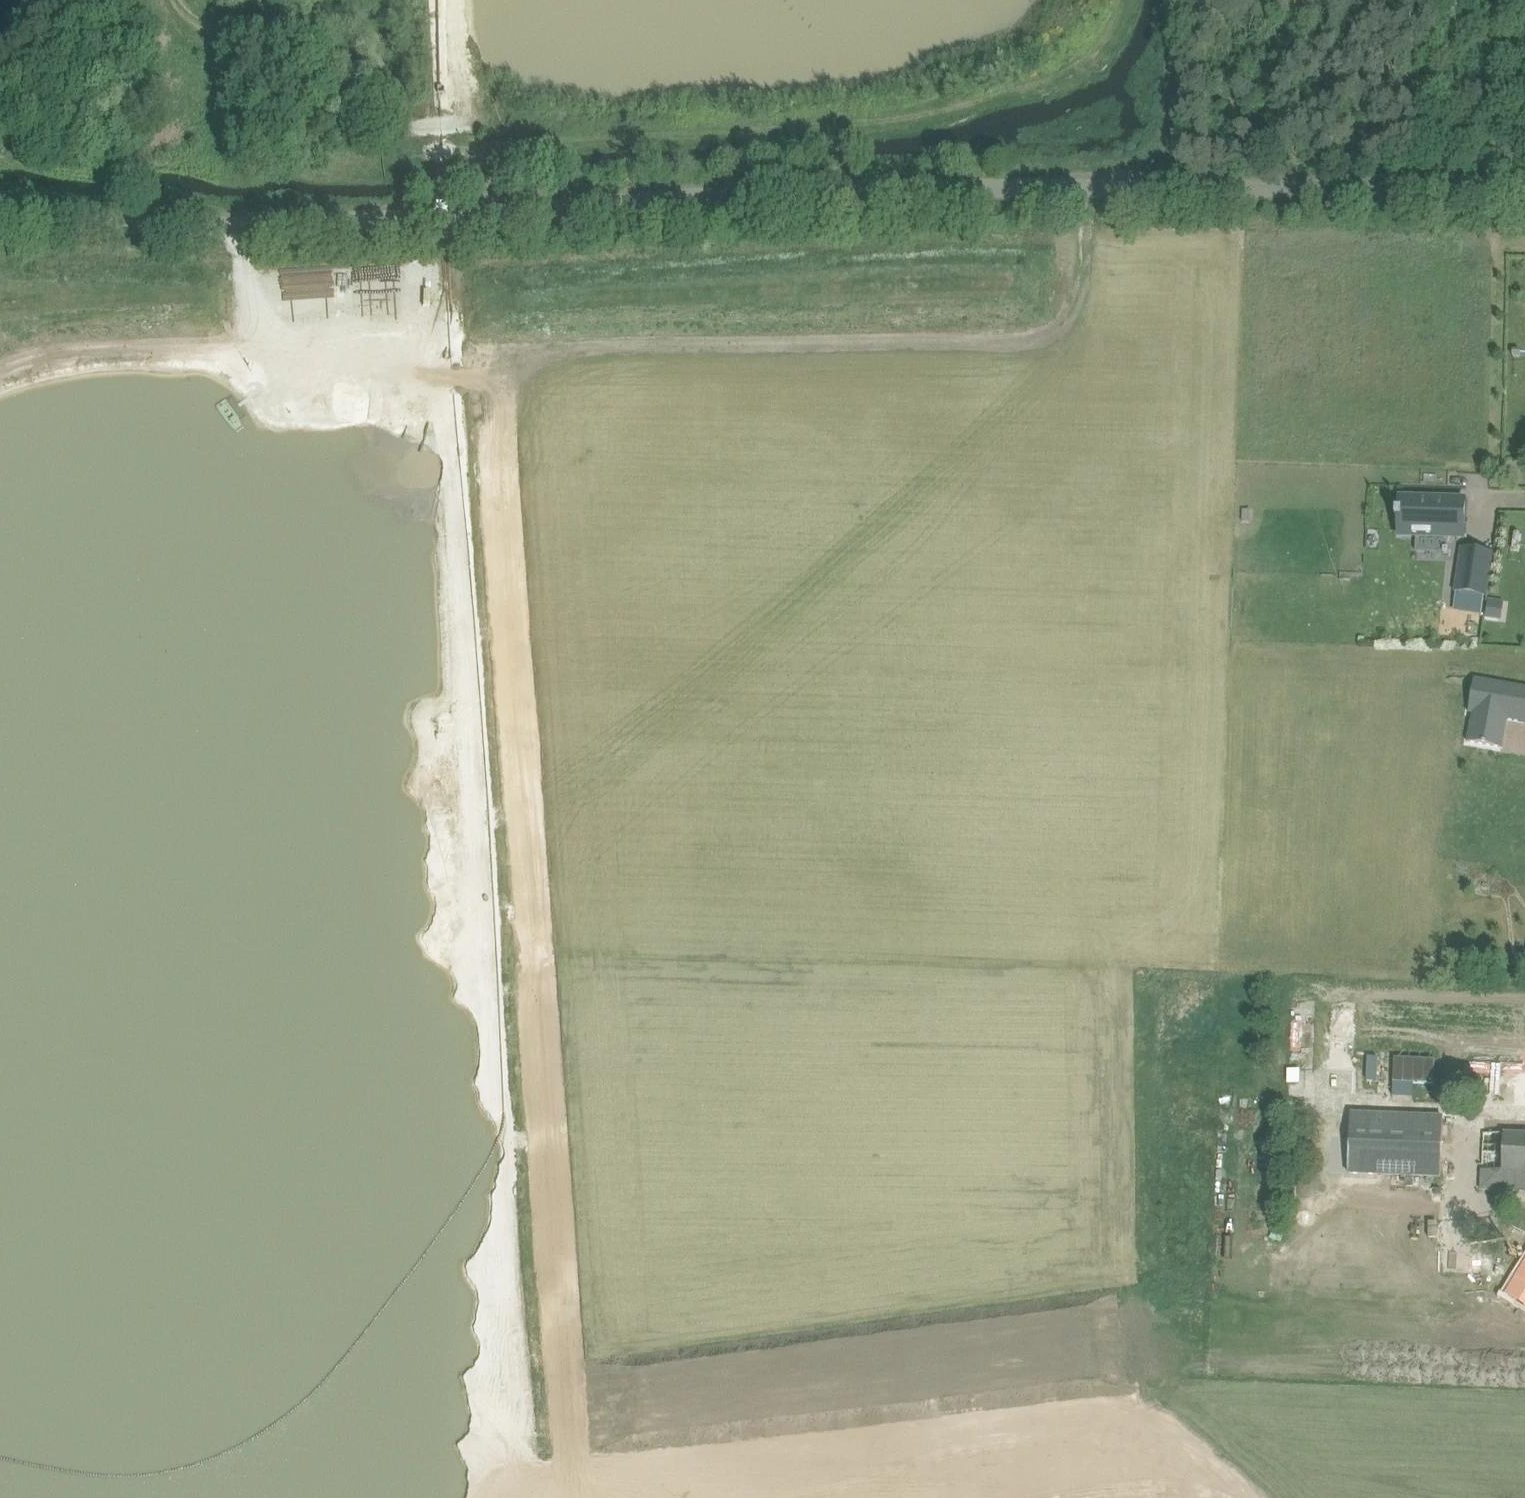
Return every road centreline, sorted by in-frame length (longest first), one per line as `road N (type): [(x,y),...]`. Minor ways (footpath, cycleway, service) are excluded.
road 1 (unclassified): [(1524,200),(1131,193),(715,199),(540,218),(115,225),(0,219)]

